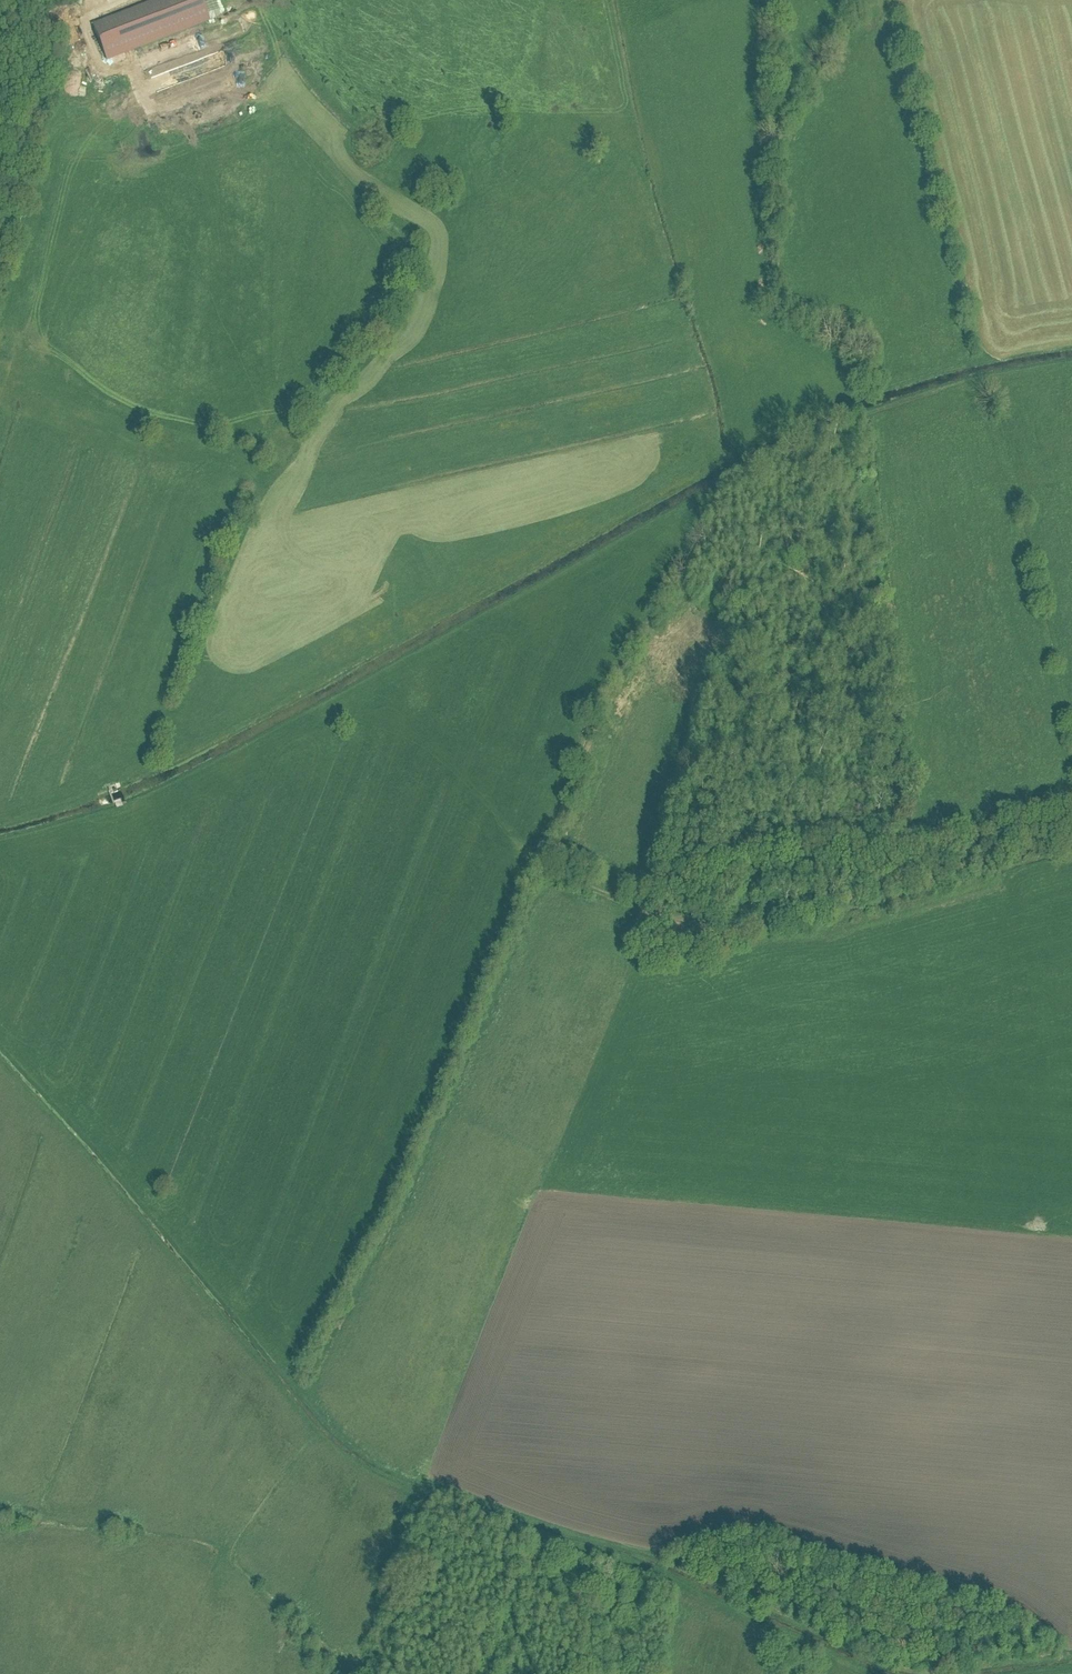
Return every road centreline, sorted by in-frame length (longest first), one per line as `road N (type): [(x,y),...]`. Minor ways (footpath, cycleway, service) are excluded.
road 1 (track): [(121,808),(158,803),(299,731),(354,713),(382,716),(460,772),(512,840),(542,865),(699,926),(758,924),(1071,839)]

